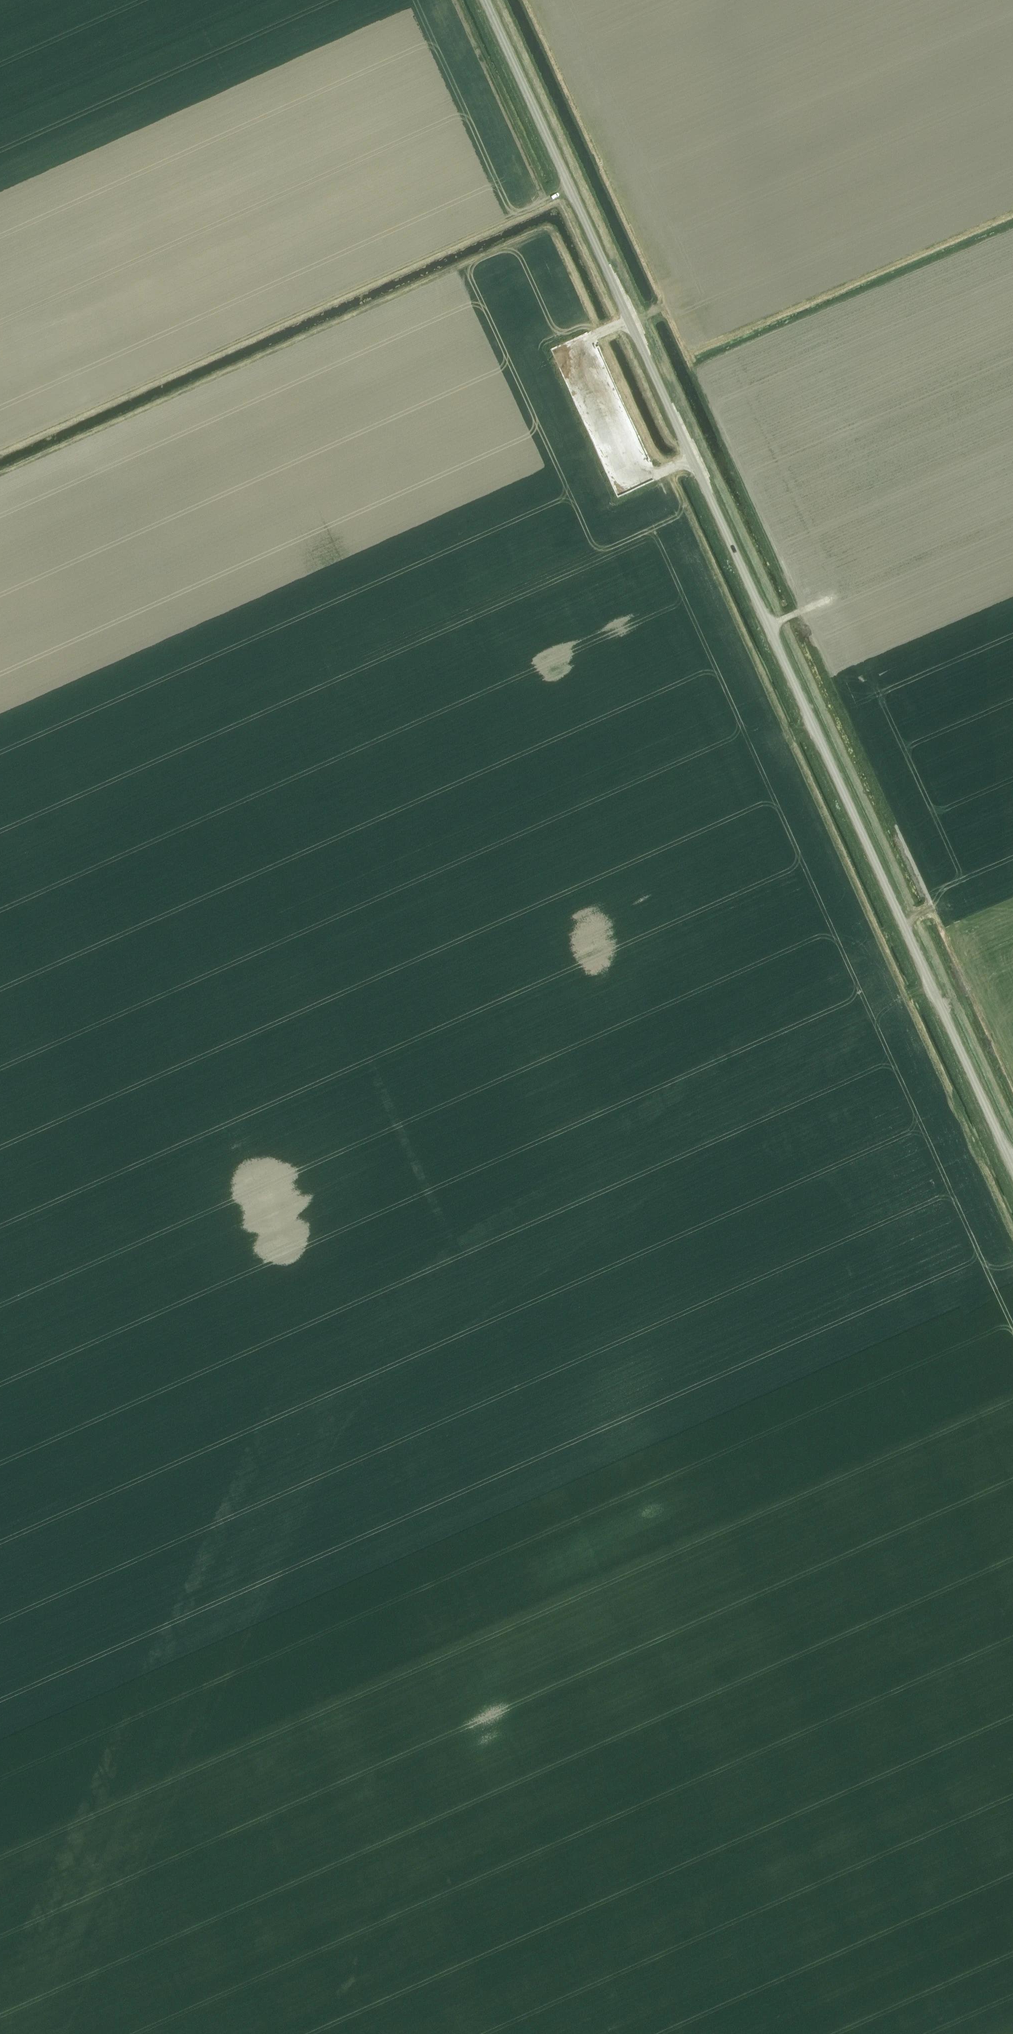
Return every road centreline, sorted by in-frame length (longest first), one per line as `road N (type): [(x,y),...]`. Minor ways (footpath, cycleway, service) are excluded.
road 1 (unclassified): [(1012,1179),(479,0)]

